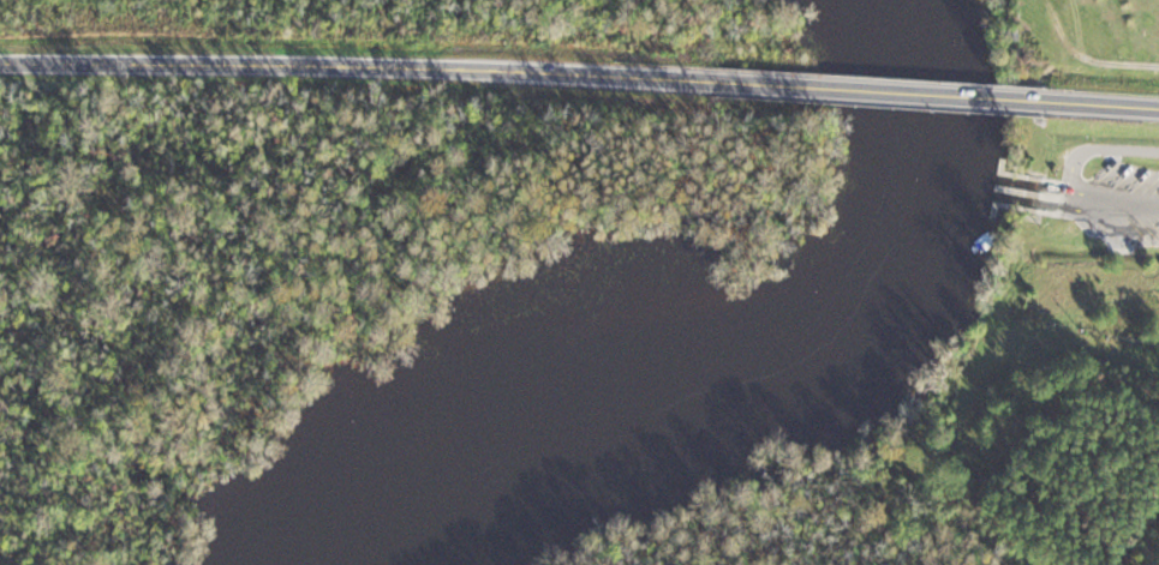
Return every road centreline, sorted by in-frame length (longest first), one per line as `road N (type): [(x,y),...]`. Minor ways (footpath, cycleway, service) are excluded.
road 1 (tertiary): [(785,85),(354,64),(0,62)]
road 2 (tertiary): [(785,85),(1062,102)]

